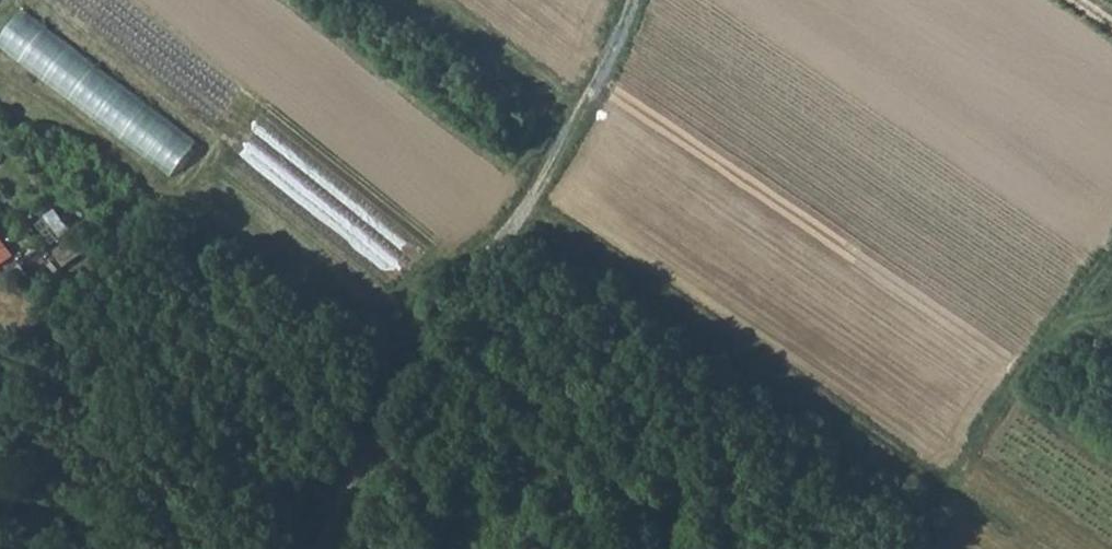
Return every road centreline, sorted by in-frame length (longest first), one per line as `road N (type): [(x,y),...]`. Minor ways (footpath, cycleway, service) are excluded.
road 1 (track): [(409,379),(544,189),(634,0)]

